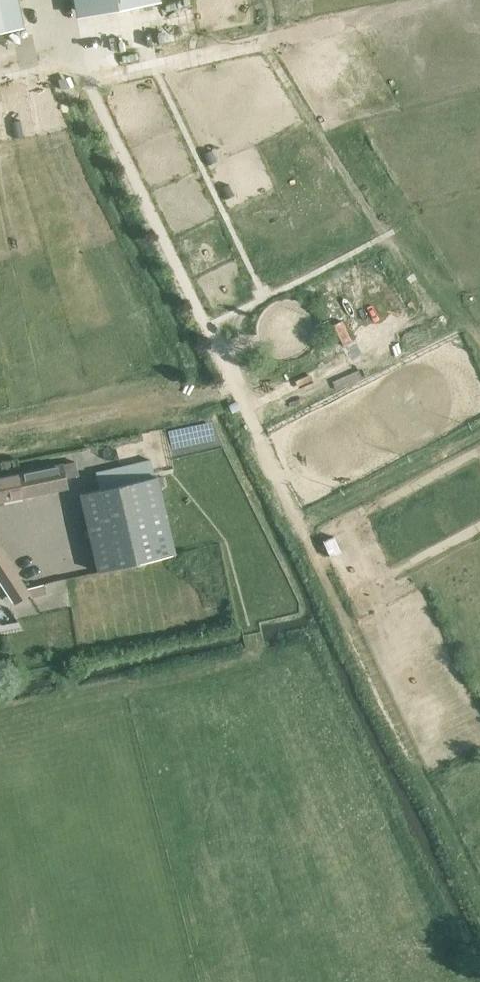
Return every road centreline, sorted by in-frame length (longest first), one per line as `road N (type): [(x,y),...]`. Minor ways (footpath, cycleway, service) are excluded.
road 1 (track): [(479,885),(427,784),(409,772),(341,629),(340,609),(77,66)]

